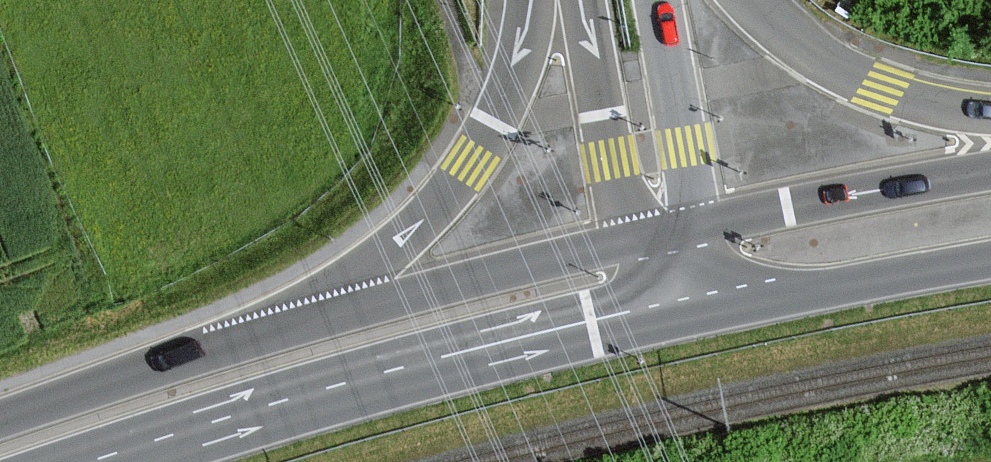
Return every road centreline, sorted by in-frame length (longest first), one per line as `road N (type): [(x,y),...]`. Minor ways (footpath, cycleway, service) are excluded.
road 1 (secondary): [(130,461),(455,366),(645,325)]
road 2 (motorway): [(533,0),(511,87),(451,189),(399,241),(250,343)]
road 3 (secondary): [(626,243),(250,343)]
road 4 (secondary): [(990,170),(702,226)]
road 5 (secondary): [(720,310),(990,260)]
road 6 (motorway): [(990,116),(851,75),(805,47),(755,0)]
road 7 (secondary): [(250,343),(0,423)]
road 8 (motorway): [(572,0),(626,243)]
road 9 (motorway): [(702,226),(659,0)]

